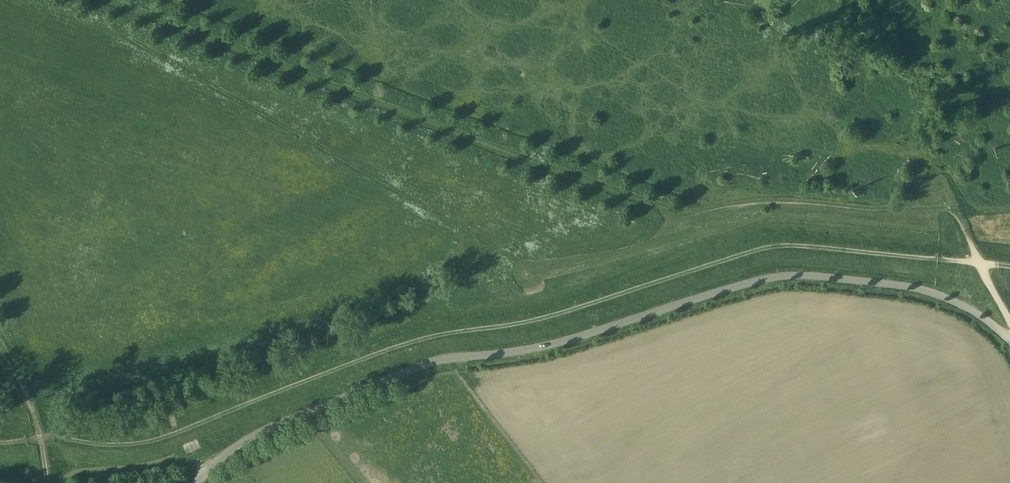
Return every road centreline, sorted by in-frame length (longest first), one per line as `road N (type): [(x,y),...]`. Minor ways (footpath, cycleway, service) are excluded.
road 1 (track): [(0,443),(156,440),(423,339),(532,321),(758,248),(1009,264)]
road 2 (track): [(103,0),(681,216),(783,203),(892,209),(939,188),(1009,328)]
road 3 (unclassified): [(198,482),(246,440),(429,363),(535,348),(773,277),(931,292),(1009,340)]
road 4 (track): [(71,0),(526,265),(557,269),(681,216)]
road 5 (track): [(0,346),(30,399),(48,482)]

